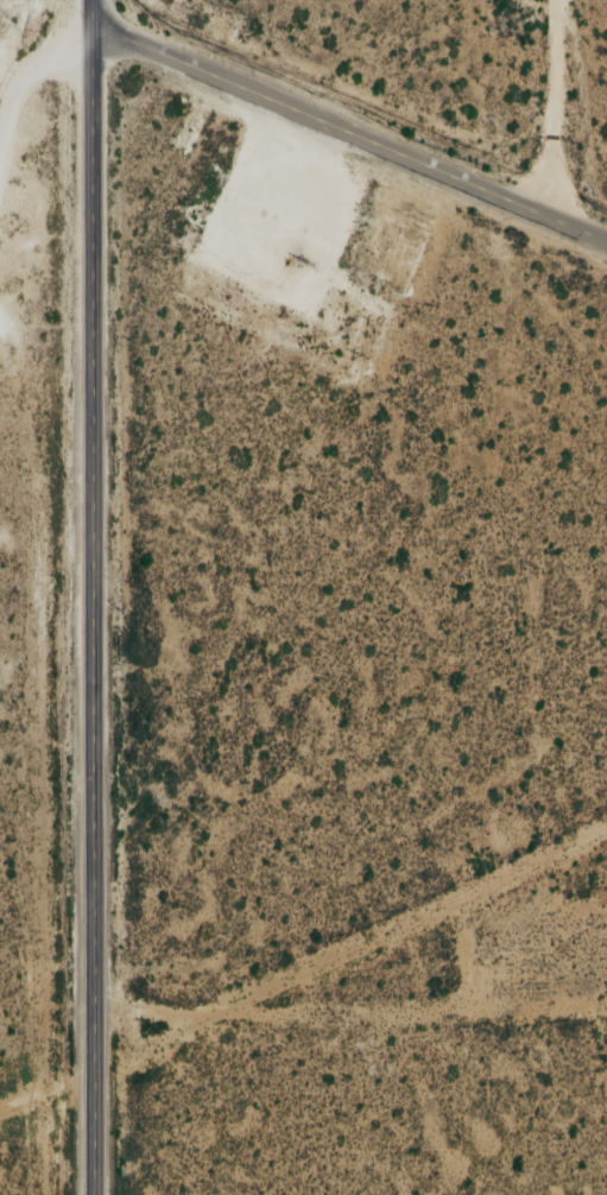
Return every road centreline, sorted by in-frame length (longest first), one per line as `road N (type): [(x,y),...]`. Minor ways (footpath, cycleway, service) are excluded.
road 1 (residential): [(94,1194),(93,0)]
road 2 (residential): [(606,244),(137,45),(93,10)]
road 3 (residential): [(94,1017),(519,1012)]

